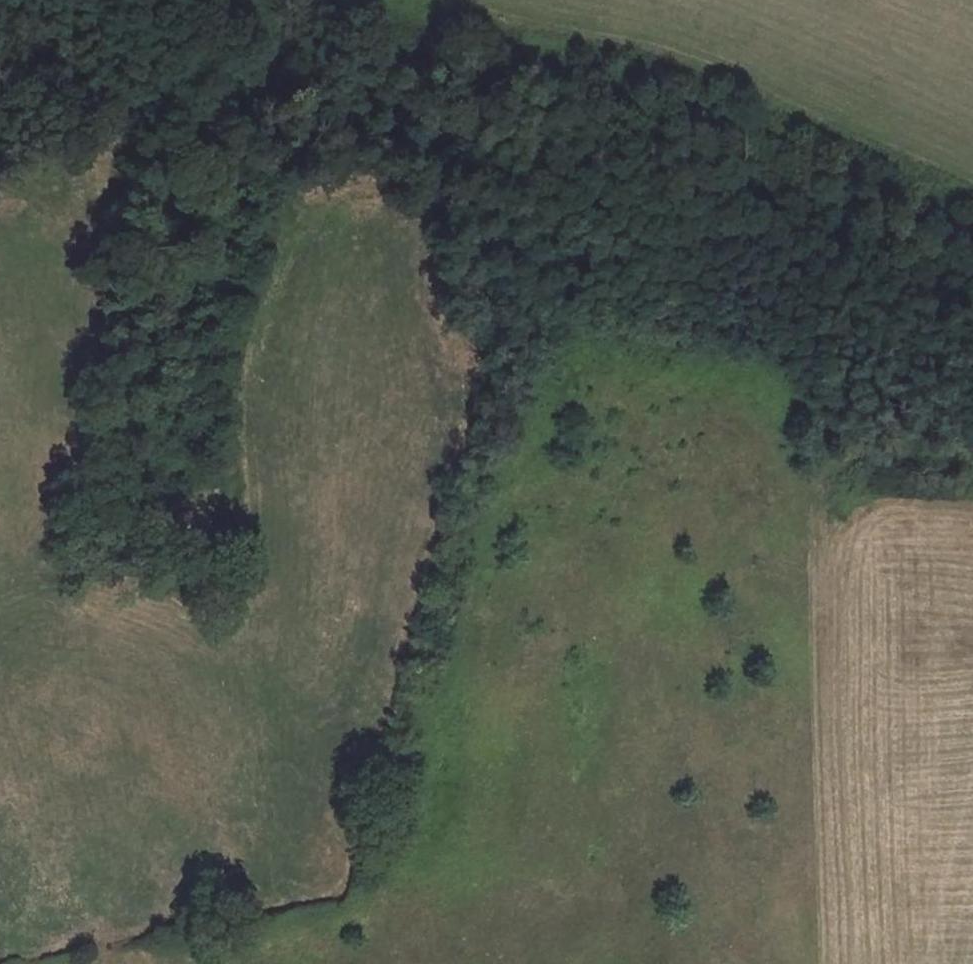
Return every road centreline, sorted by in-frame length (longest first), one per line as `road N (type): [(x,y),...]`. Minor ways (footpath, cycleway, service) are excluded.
road 1 (track): [(836,963),(818,500),(841,460),(884,449),(972,454)]

